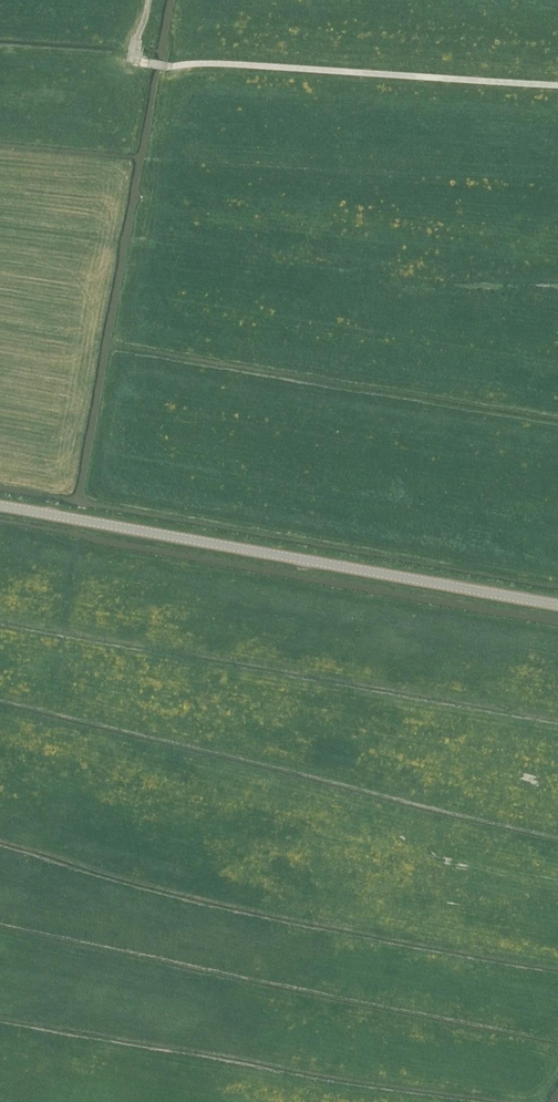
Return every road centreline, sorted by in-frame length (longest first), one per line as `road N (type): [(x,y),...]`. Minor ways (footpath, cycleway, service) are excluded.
road 1 (tertiary): [(557,605),(0,507)]
road 2 (track): [(557,86),(149,64),(136,60),(137,38)]

